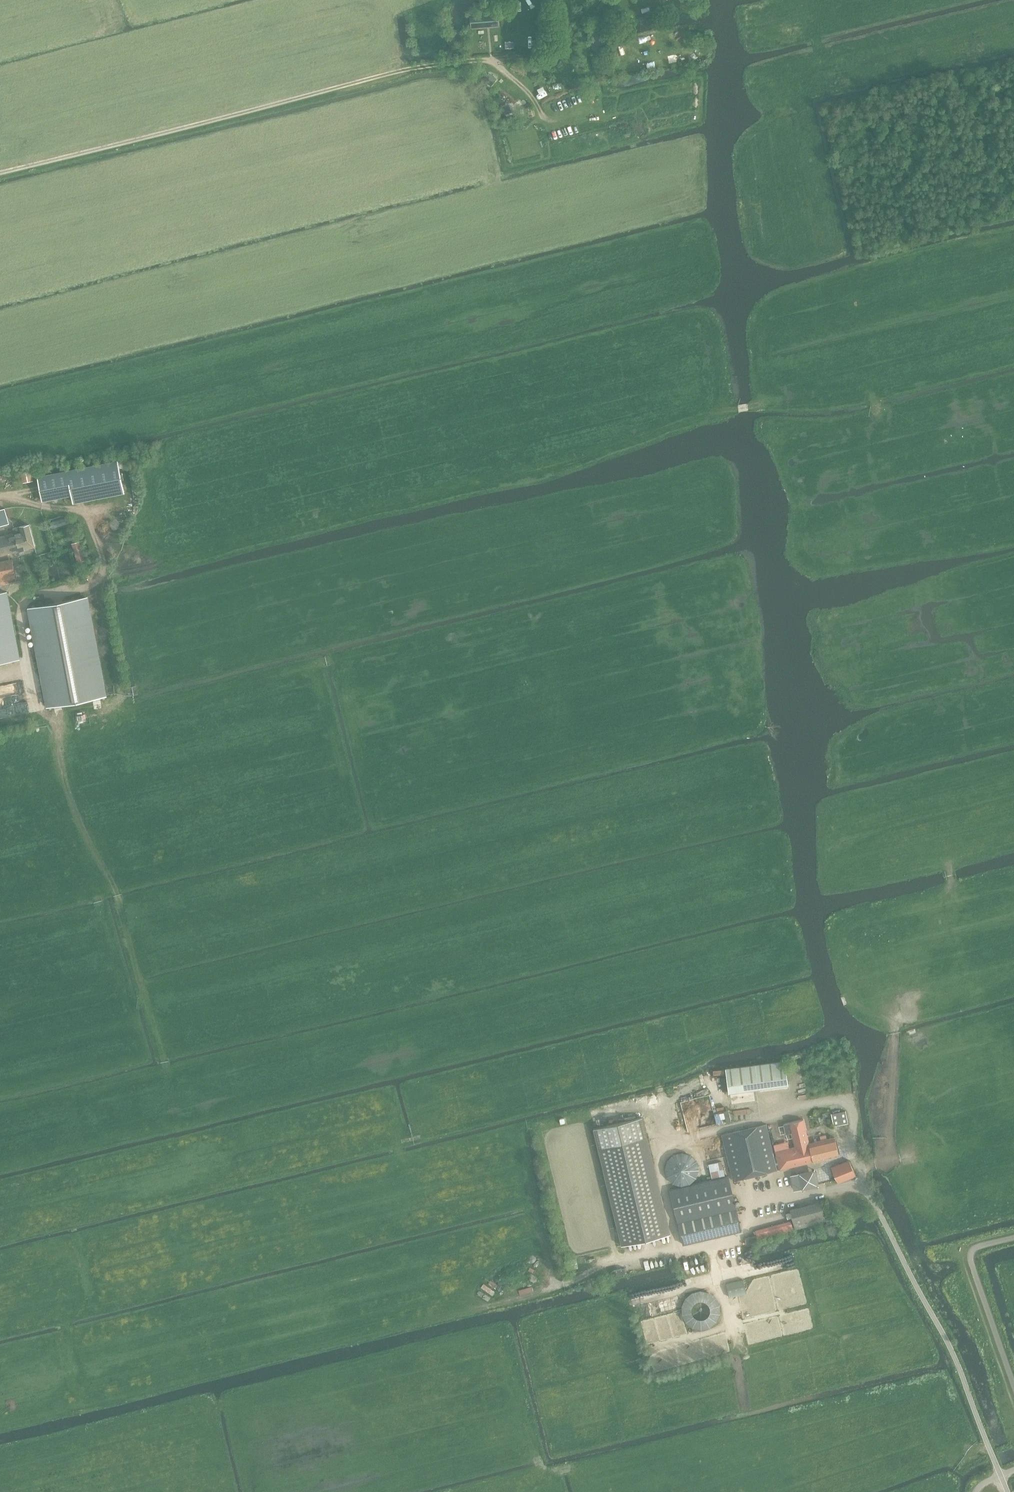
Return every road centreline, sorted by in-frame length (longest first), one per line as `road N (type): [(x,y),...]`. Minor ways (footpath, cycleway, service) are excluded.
road 1 (unclassified): [(1008,1491),(955,1357),(878,1210)]
road 2 (track): [(0,497),(85,512),(103,560),(97,584),(36,597),(21,613)]
road 3 (track): [(748,1212),(844,1189),(871,1192),(878,1210)]

